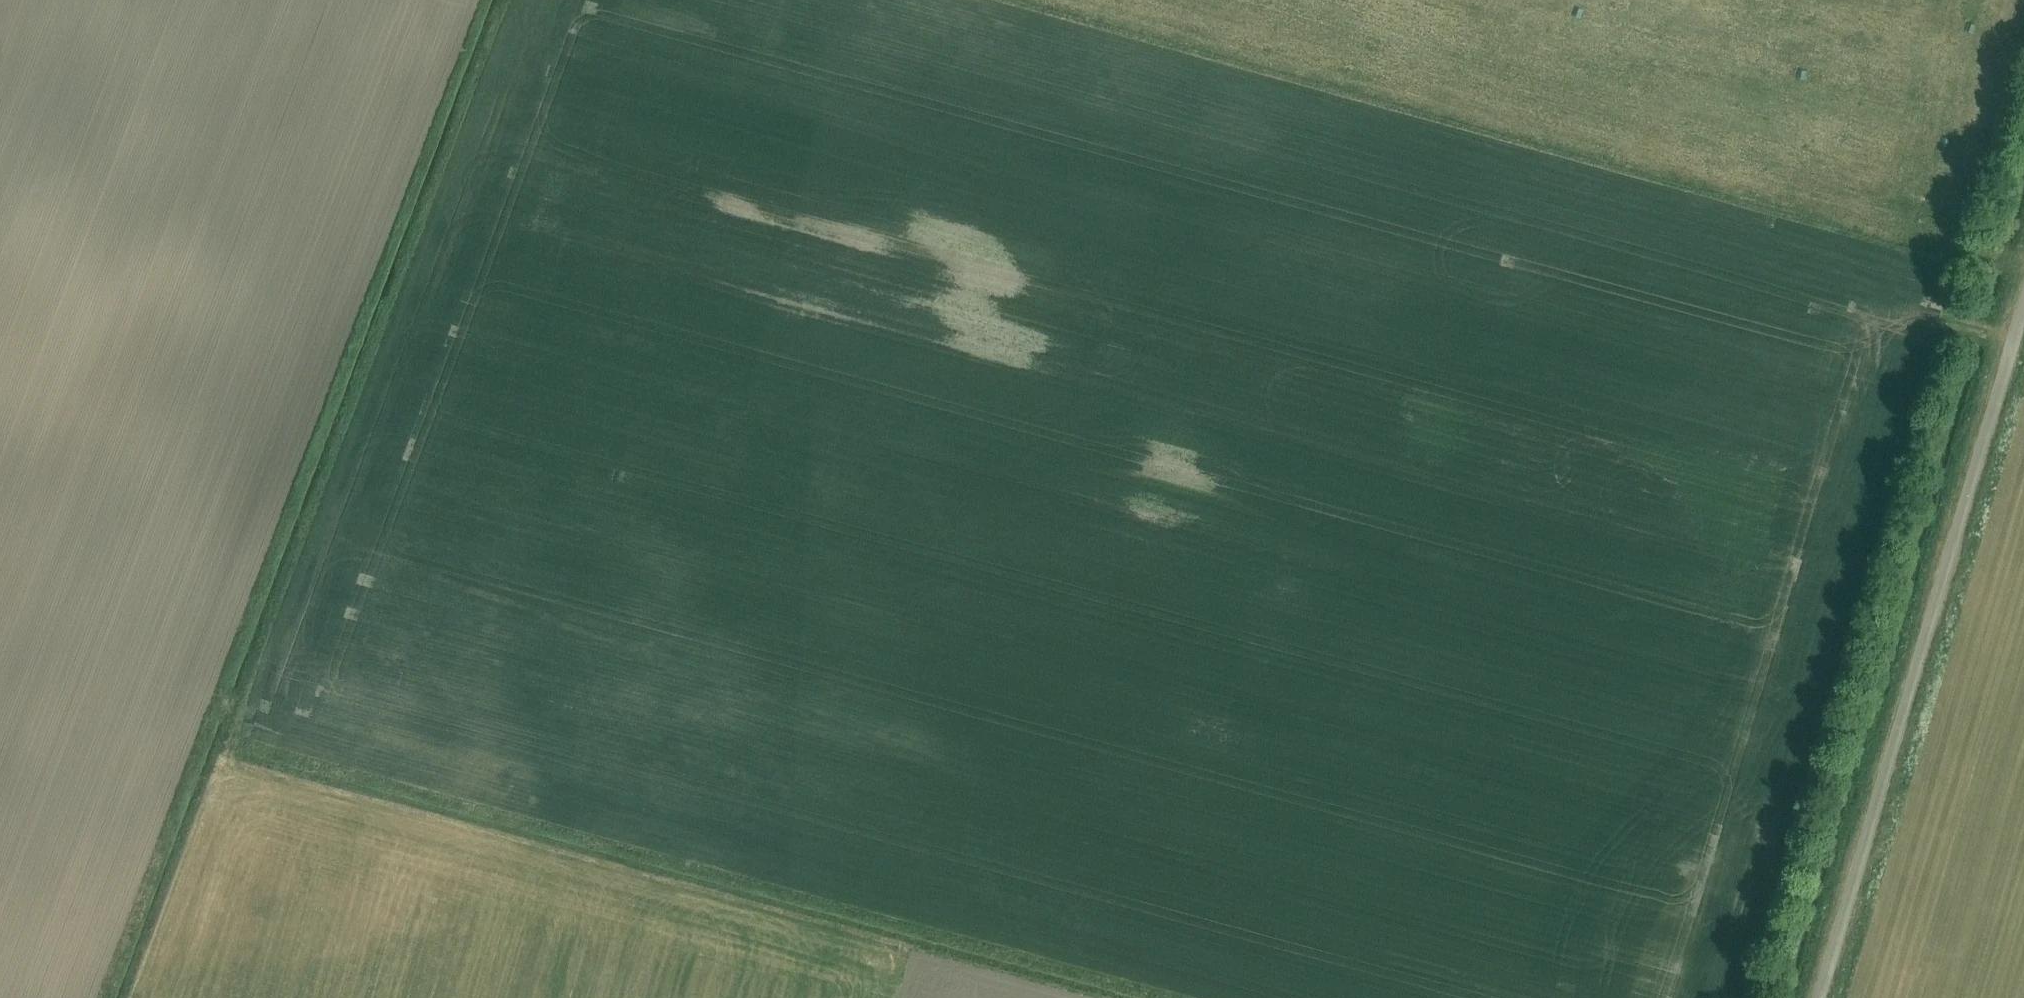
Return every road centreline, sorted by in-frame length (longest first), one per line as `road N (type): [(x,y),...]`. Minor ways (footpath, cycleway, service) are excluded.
road 1 (unclassified): [(2023,318),(1823,997)]

